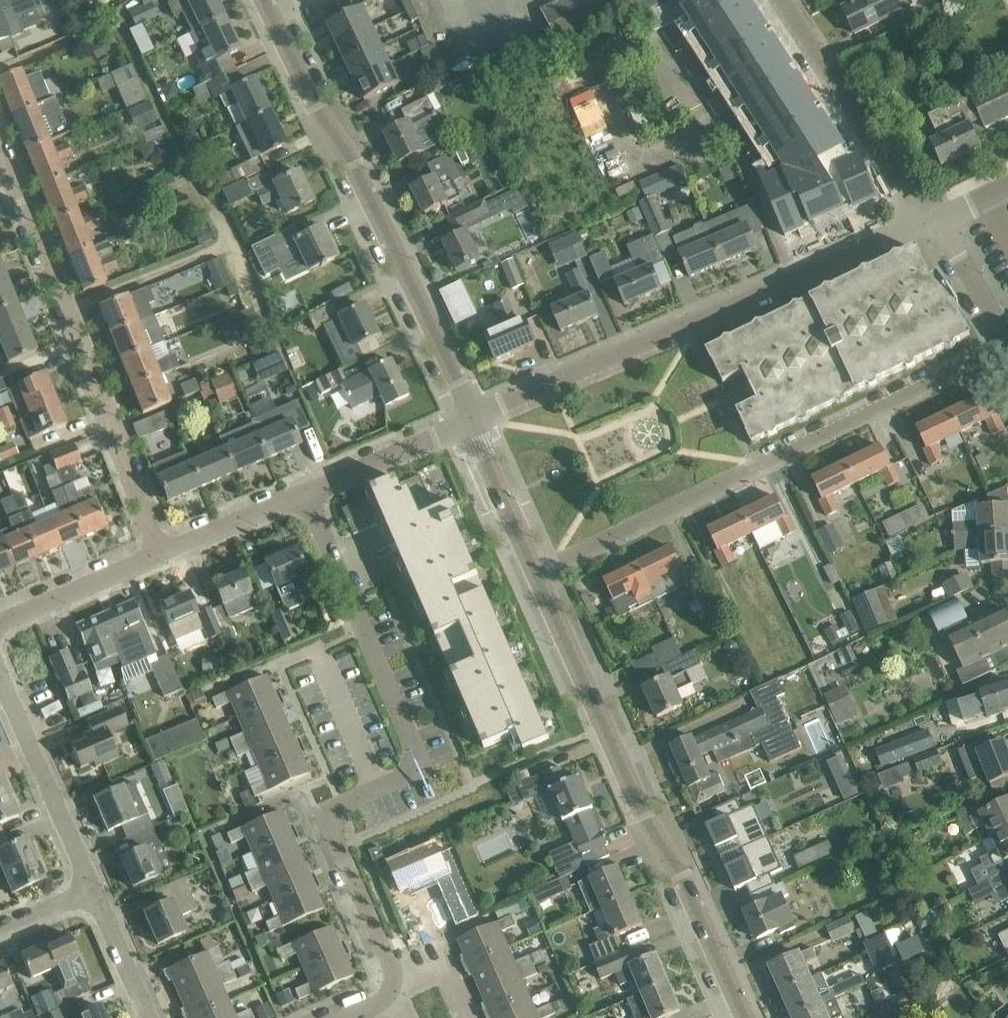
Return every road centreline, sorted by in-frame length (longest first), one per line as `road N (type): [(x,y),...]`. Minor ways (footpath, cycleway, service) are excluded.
road 1 (residential): [(392,973),(334,819),(350,799),(401,778),(415,764),(412,742),(305,492)]
road 2 (residential): [(536,572),(1006,346)]
road 3 (residential): [(471,417),(926,221)]
road 4 (tertiary): [(745,1017),(536,572)]
road 5 (tertiary): [(471,417),(354,163),(314,103),(265,0)]
road 6 (residential): [(160,552),(0,153)]
road 7 (residential): [(926,221),(783,0)]
road 8 (residential): [(92,886),(0,677)]
road 9 (residential): [(305,492),(471,417)]
road 10 (residential): [(0,622),(160,552)]
road 11 (tertiary): [(536,572),(471,417)]
road 12 (residential): [(160,552),(305,492)]
road 13 (residential): [(1006,346),(961,259),(926,221)]
road 14 (residential): [(149,1017),(92,886)]

